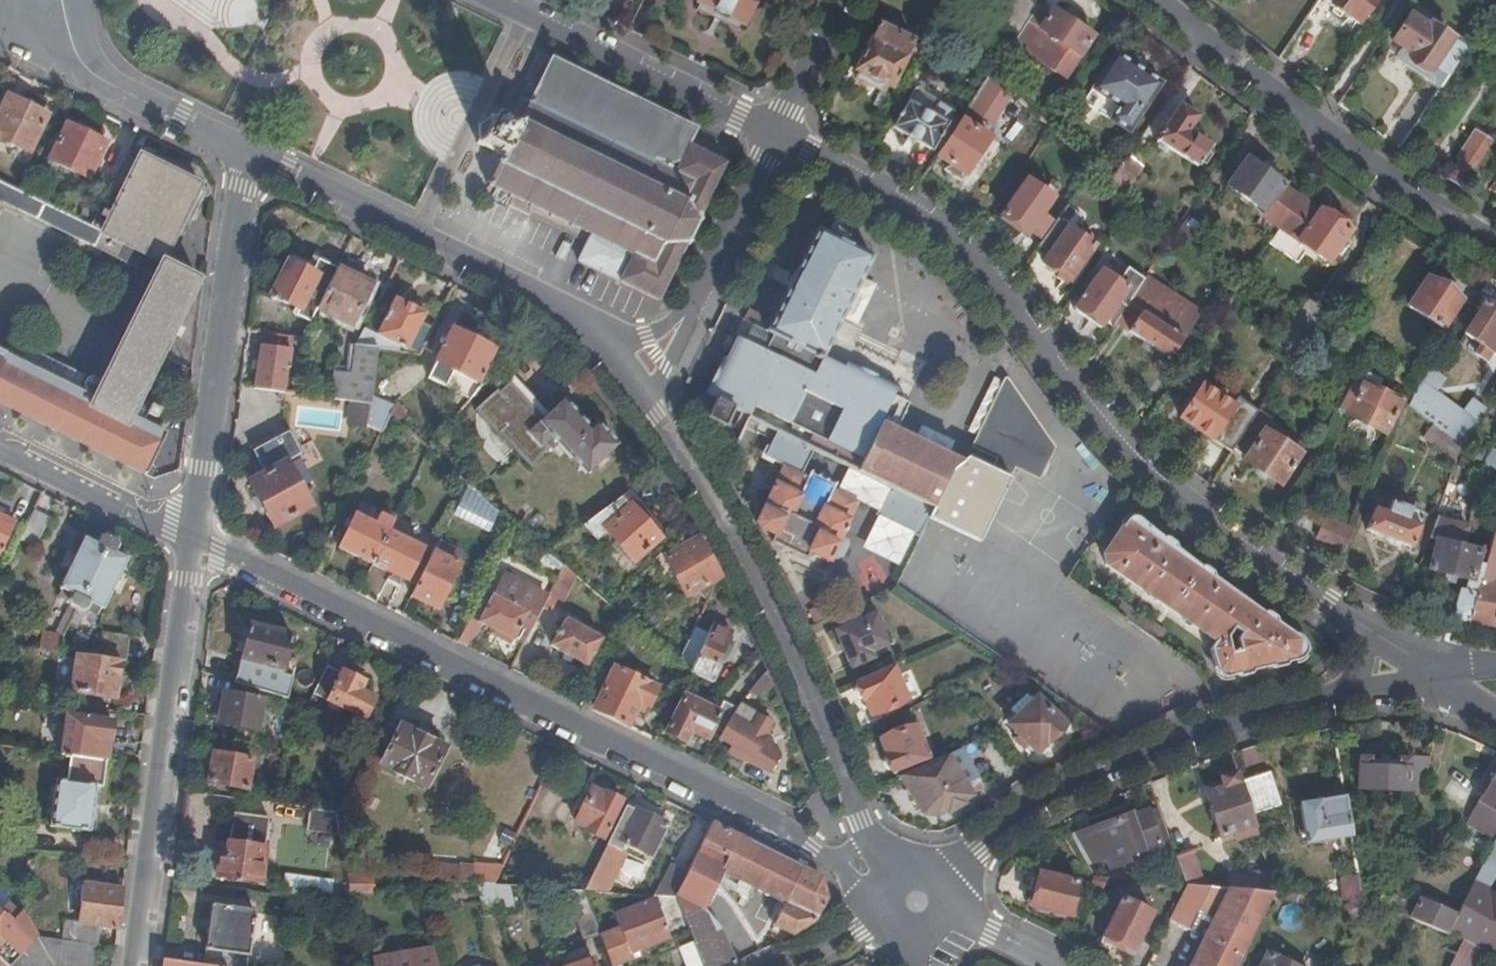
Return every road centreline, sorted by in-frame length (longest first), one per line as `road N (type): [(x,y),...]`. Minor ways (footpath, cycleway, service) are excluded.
road 1 (residential): [(1459,678),(1309,593),(1171,495),(1111,439),(1001,285),(944,223),(781,131)]
road 2 (unclassified): [(192,541),(829,857),(886,897)]
road 3 (residential): [(1459,678),(1242,720),(1168,748),(1024,817),(941,880)]
road 4 (residential): [(897,878),(729,528),(640,380)]
road 5 (residential): [(640,380),(608,331),(253,162)]
road 6 (unclassified): [(192,541),(139,965)]
road 7 (residential): [(1495,239),(1315,128),(1155,0)]
road 8 (unclassified): [(253,162),(192,541)]
road 9 (residential): [(781,131),(515,0)]
road 10 (residential): [(781,131),(640,380)]
road 11 (residential): [(62,0),(74,55),(136,108),(253,162)]
road 12 (unclassified): [(0,447),(192,541)]
road 13 (residential): [(844,0),(781,131)]
road 14 (residential): [(1056,965),(946,917)]

